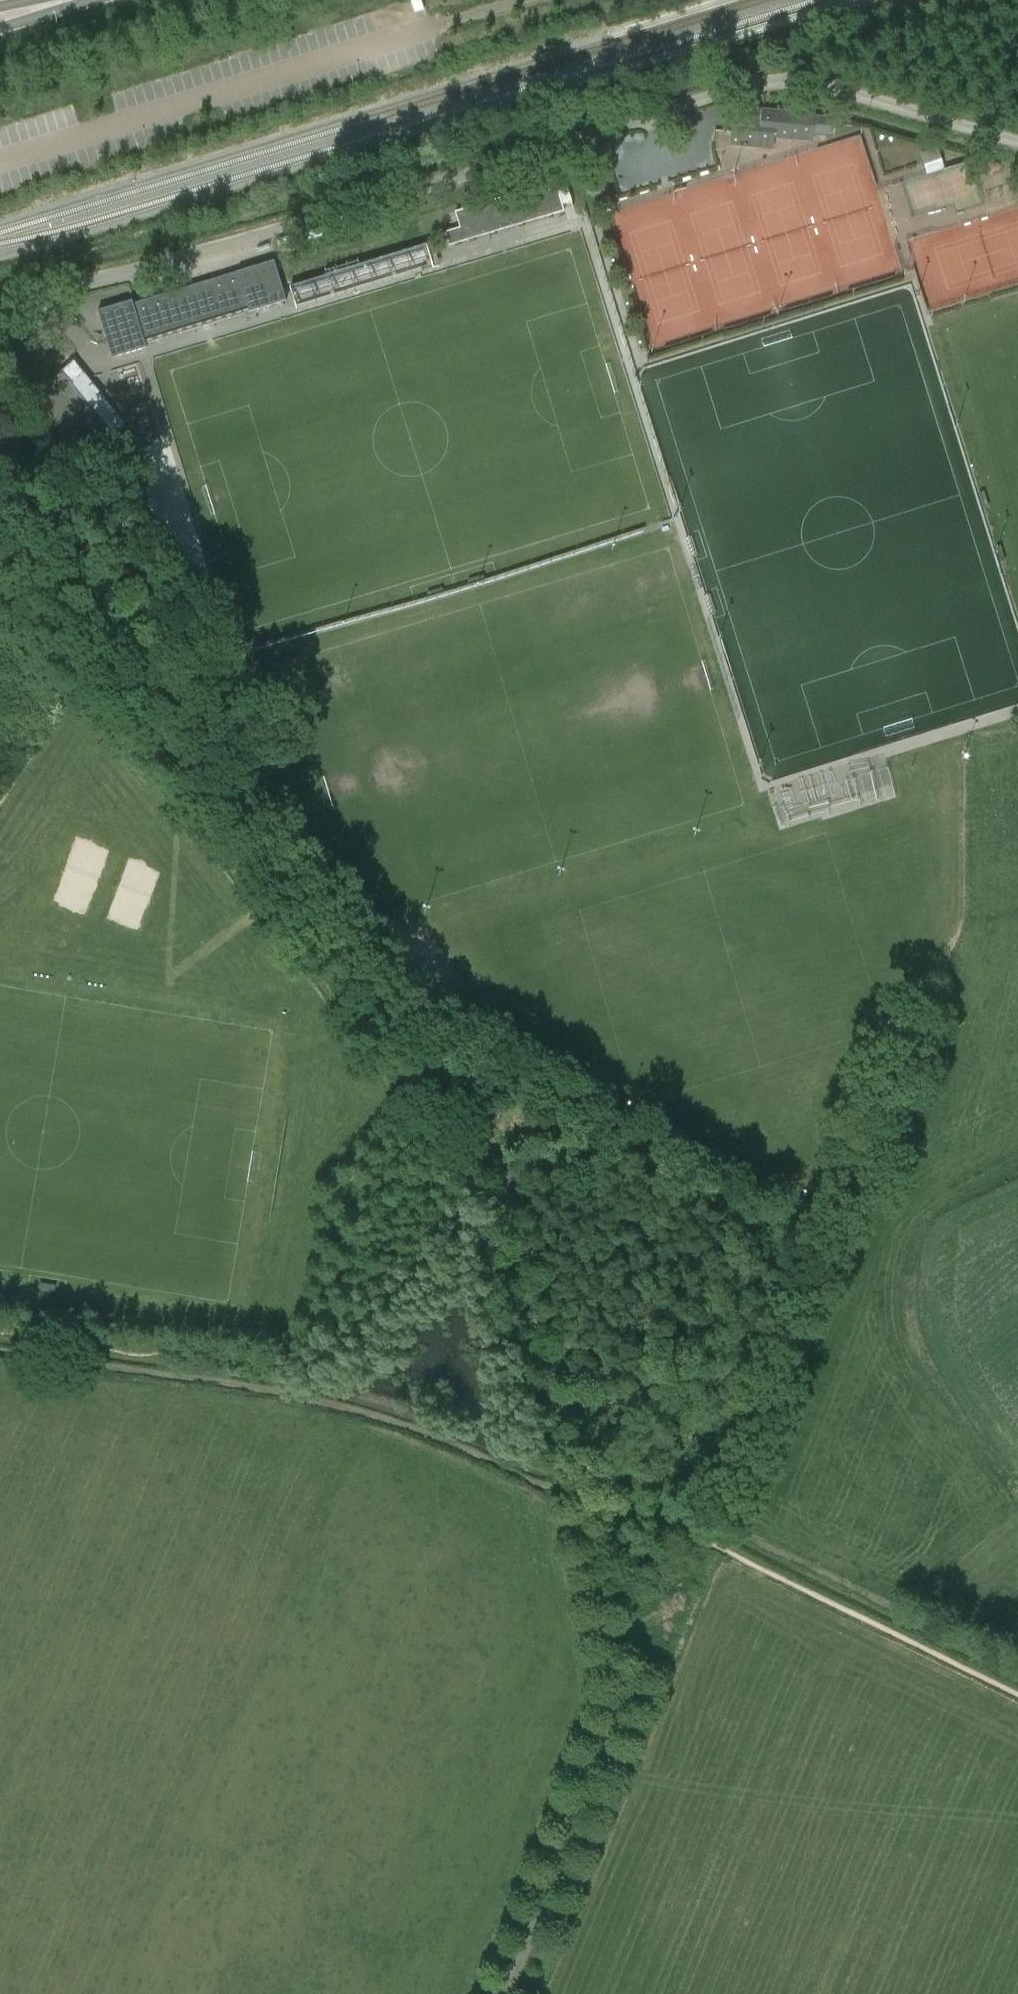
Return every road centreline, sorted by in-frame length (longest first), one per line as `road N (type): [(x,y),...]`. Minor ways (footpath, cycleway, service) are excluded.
road 1 (unclassified): [(509,1993),(614,1719),(615,1694),(500,1167),(430,1062),(0,510)]
road 2 (unclassified): [(0,301),(224,246),(777,79),(1017,140)]

